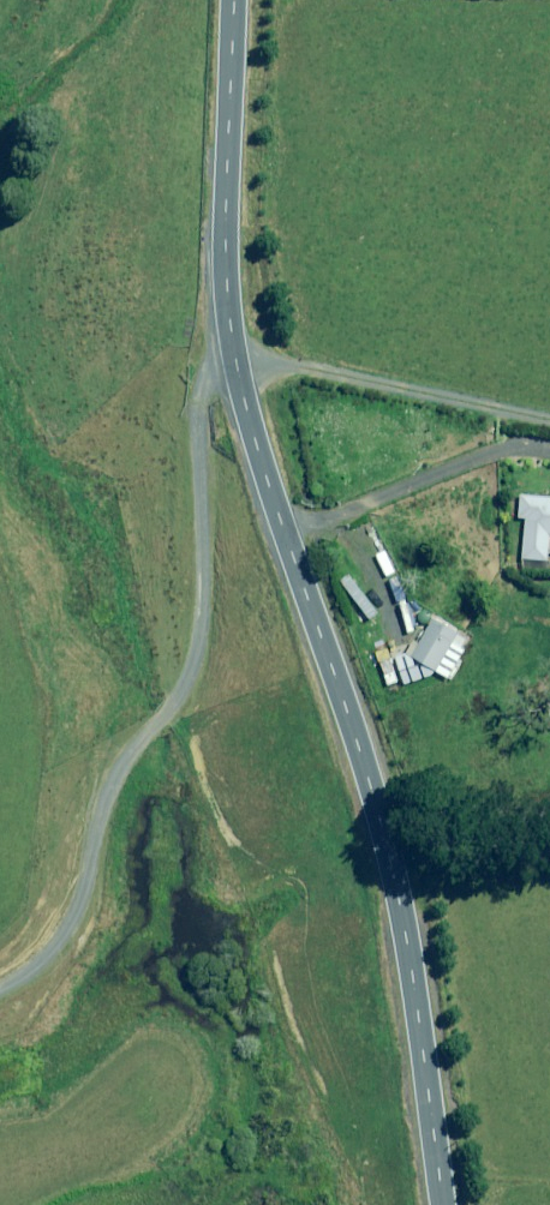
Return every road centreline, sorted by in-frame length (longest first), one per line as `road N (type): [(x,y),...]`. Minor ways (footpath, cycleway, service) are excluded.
road 1 (unclassified): [(250,380),(276,485),(388,803),(440,1204)]
road 2 (unclassified): [(0,1007),(113,867),(124,779),(196,701),(217,627),(209,419),(250,380)]
road 3 (unclassified): [(239,0),(228,160),(250,380)]
road 4 (track): [(549,458),(470,471),(294,537)]

